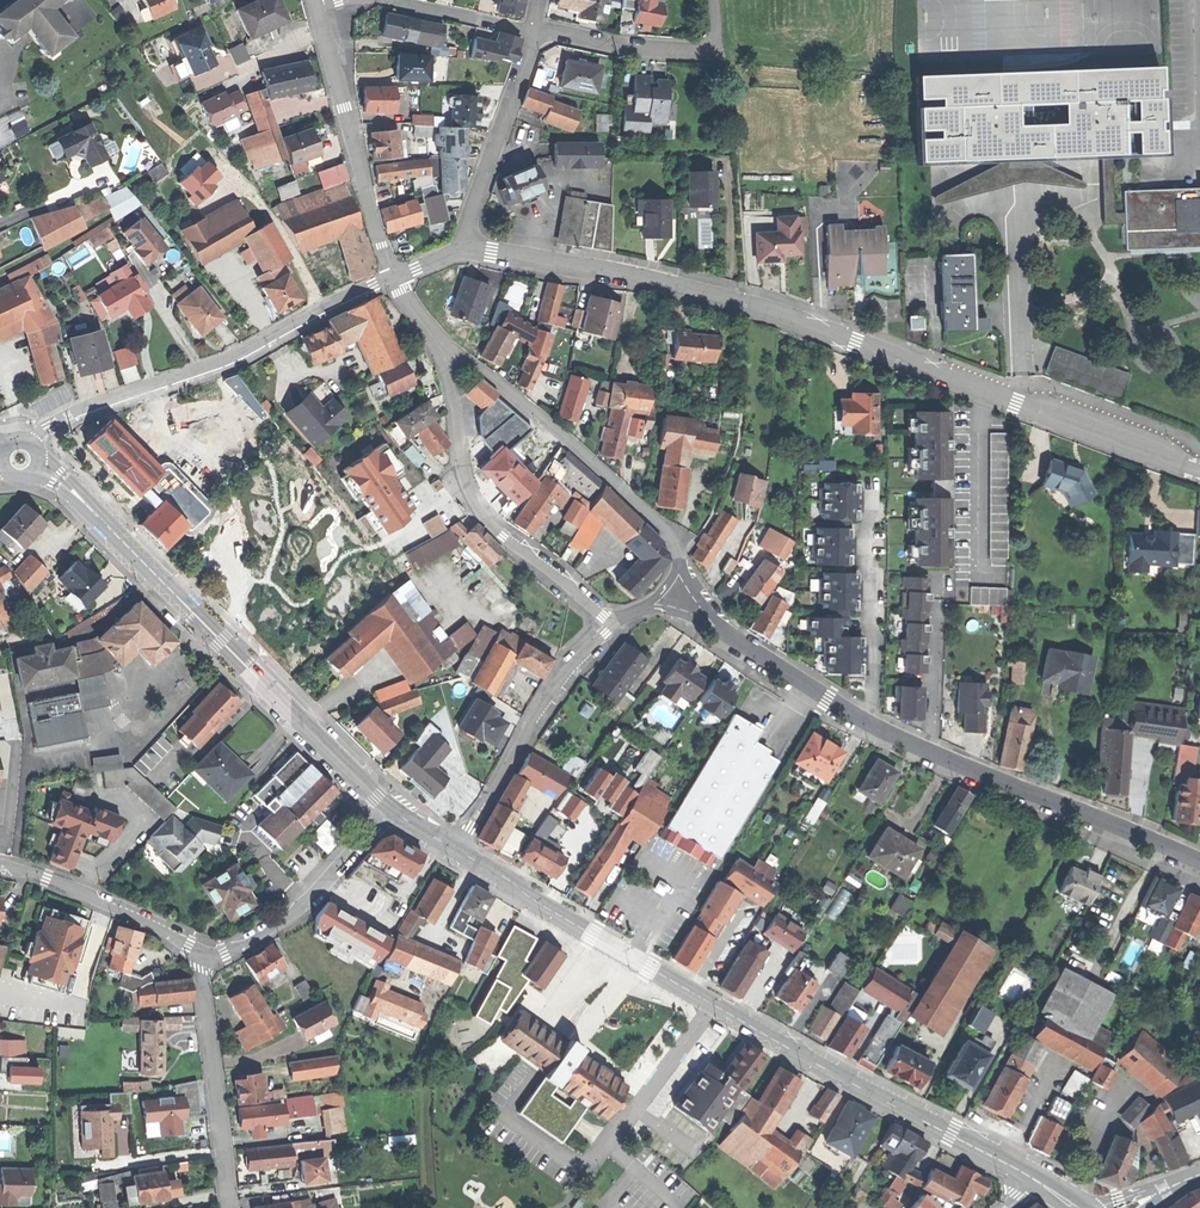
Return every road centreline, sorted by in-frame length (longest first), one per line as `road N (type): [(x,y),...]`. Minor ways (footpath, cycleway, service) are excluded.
road 1 (residential): [(462,251),(758,306),(1199,470)]
road 2 (secondary): [(1035,1180),(838,1077),(458,850)]
road 3 (residential): [(682,604),(852,715),(1199,868)]
road 4 (secondary): [(387,806),(79,497),(37,467)]
road 5 (residential): [(392,277),(237,355),(89,405),(33,446)]
road 6 (residential): [(682,604),(682,562),(661,526),(469,362),(446,360)]
road 7 (residential): [(446,360),(463,482),(488,522),(611,625)]
road 8 (residential): [(319,7),(392,277)]
road 9 (residential): [(458,850),(540,708),(611,625)]
road 10 (residential): [(205,955),(233,1207)]
road 11 (residential): [(387,806),(293,916),(223,956),(205,955)]
road 12 (residential): [(462,251),(537,32)]
road 13 (residential): [(205,955),(48,877),(0,865)]
road 14 (residential): [(713,44),(703,56),(537,32)]
road 15 (residential): [(537,32),(377,0)]

